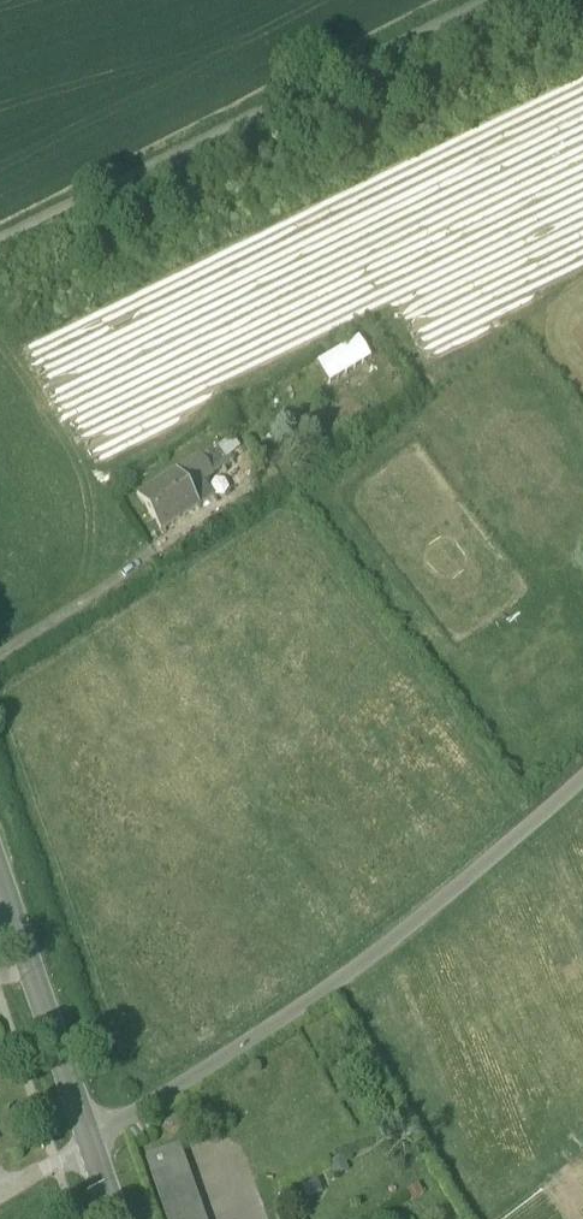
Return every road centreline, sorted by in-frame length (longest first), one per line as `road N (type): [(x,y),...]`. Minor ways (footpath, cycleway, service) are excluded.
road 1 (residential): [(89,1144),(331,990),(582,774)]
road 2 (secondary): [(89,1144),(0,883)]

